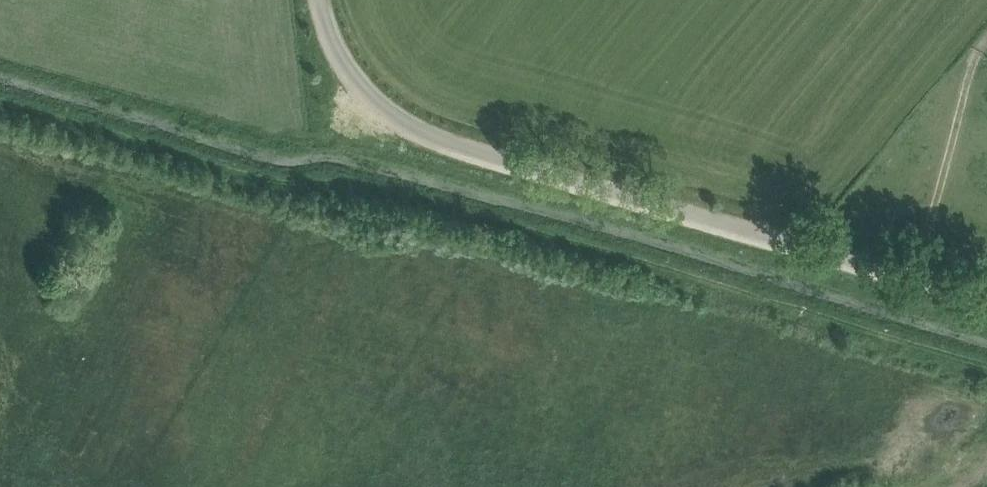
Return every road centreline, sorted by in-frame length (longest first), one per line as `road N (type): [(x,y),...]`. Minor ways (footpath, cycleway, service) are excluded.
road 1 (track): [(0,100),(276,184),(335,180),(440,207),(986,369)]
road 2 (unclassified): [(986,299),(452,143),(380,109),(329,43),(322,0)]

